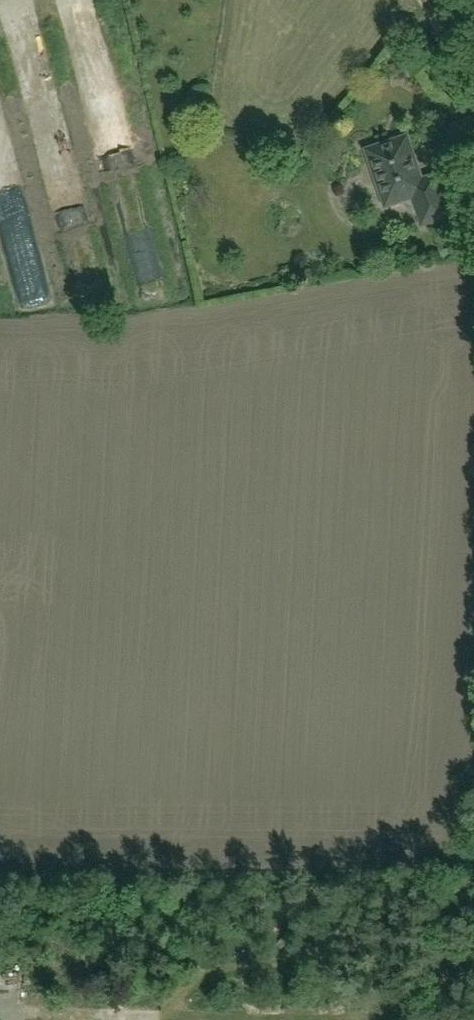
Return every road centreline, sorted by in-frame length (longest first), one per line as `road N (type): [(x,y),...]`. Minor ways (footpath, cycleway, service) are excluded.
road 1 (track): [(433,1019),(473,879)]

